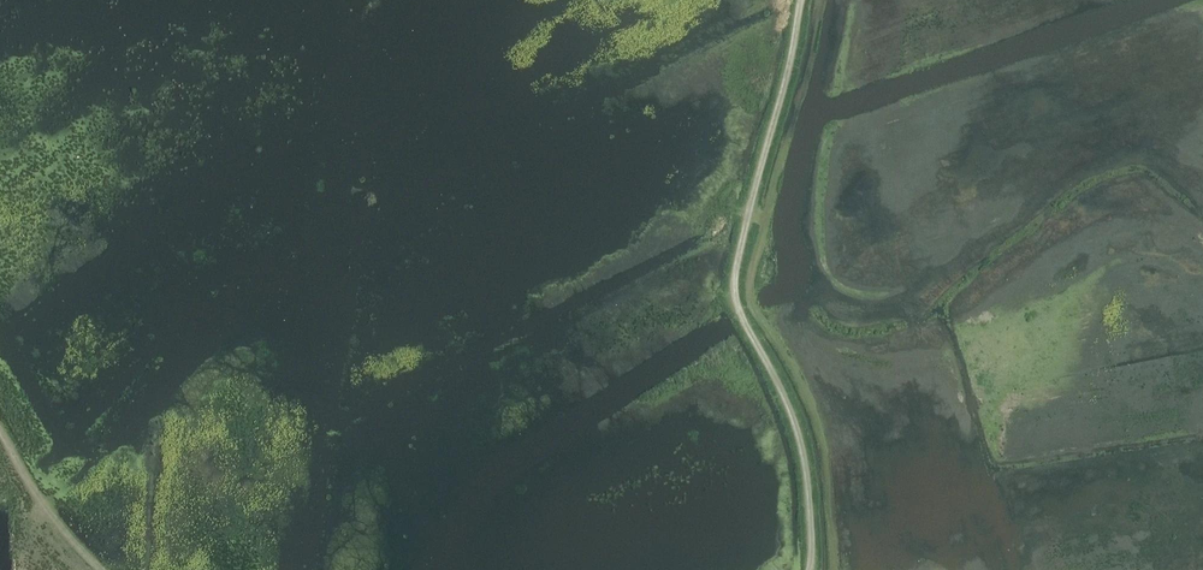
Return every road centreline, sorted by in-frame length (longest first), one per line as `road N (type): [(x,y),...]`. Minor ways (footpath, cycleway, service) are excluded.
road 1 (track): [(810,569),(799,439),(734,293),(801,0)]
road 2 (track): [(0,429),(45,507),(103,569)]

